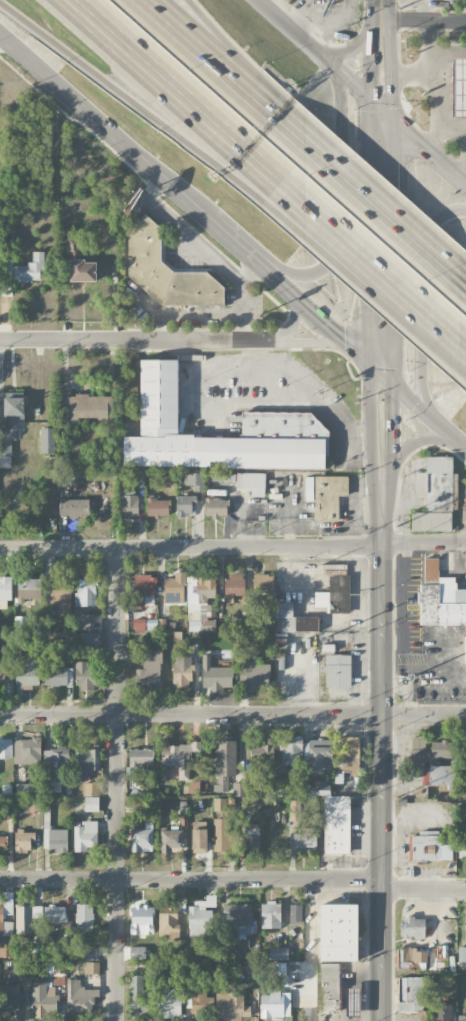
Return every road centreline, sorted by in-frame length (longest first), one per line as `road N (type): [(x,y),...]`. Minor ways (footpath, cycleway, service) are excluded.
road 1 (tertiary): [(382,1020),(384,490)]
road 2 (residential): [(116,1020),(116,548)]
road 3 (residential): [(465,542),(0,548)]
road 4 (residential): [(465,713),(0,713)]
road 5 (residential): [(382,879),(0,878)]
road 6 (motorway): [(0,10),(297,232)]
road 7 (motorway): [(68,0),(304,214)]
road 8 (secondary): [(0,34),(207,219)]
road 9 (secondary): [(259,264),(302,276),(331,259),(341,111),(327,65)]
road 10 (residential): [(267,340),(0,341)]
road 11 (secondary): [(371,100),(372,364)]
road 12 (secondary): [(465,209),(435,217),(423,236),(421,387),(433,418)]
road 13 (motorway): [(297,232),(465,382)]
road 14 (motorway): [(464,278),(305,139)]
road 15 (secondary): [(392,327),(392,117)]
road 16 (motorway): [(304,214),(462,348)]
road 17 (motorway): [(293,129),(145,0)]
road 18 (motorway): [(293,129),(190,0)]
road 19 (secondary): [(259,264),(372,364)]

